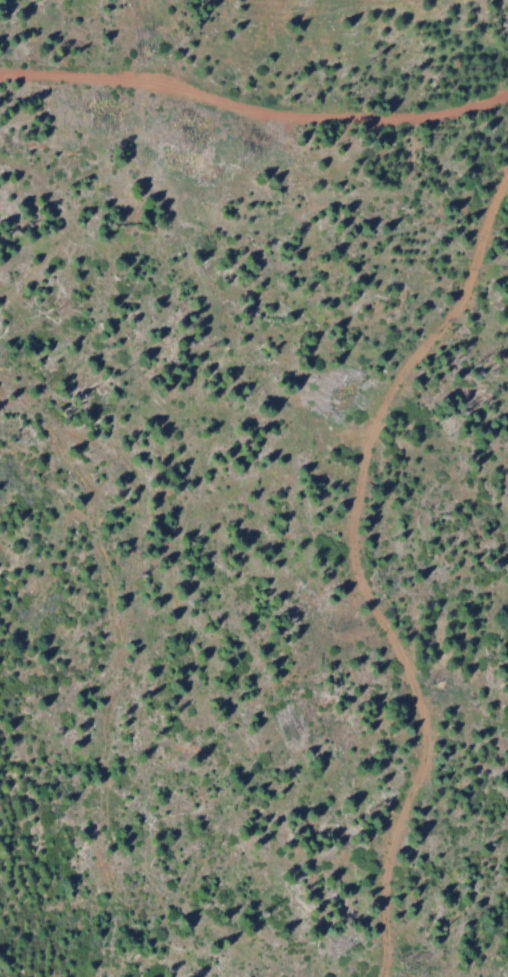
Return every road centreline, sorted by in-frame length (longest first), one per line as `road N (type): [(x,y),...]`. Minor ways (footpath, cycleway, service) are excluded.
road 1 (track): [(380,976),(381,882),(423,757),(423,728),(406,668),(357,575),(350,541),(358,456),(384,390),(460,297),(507,167)]
road 2 (track): [(0,72),(156,80),(273,115),(355,119),(420,115),(507,93)]

